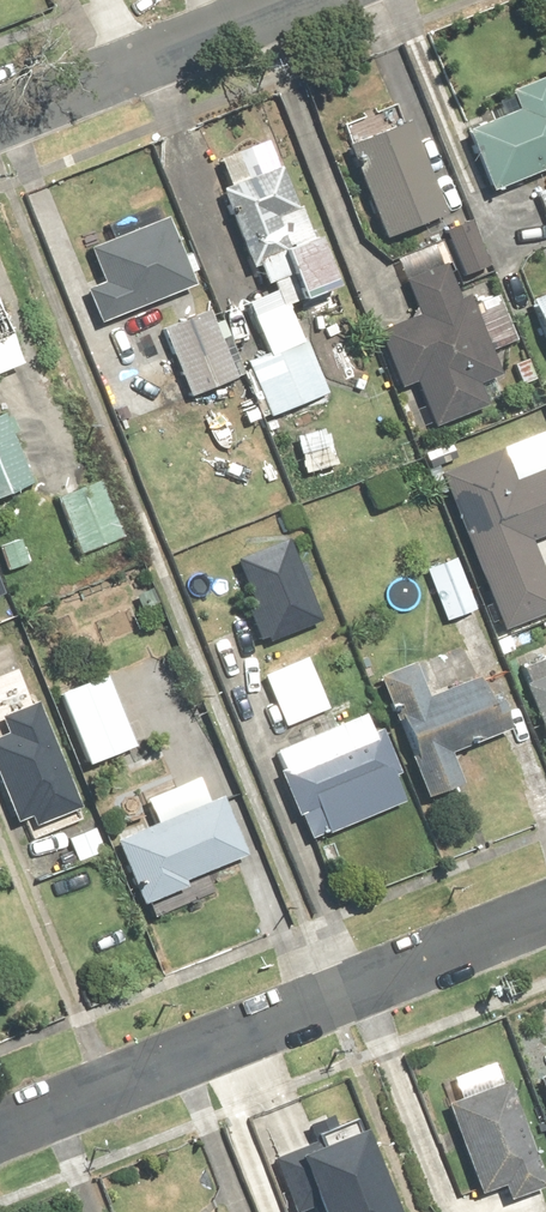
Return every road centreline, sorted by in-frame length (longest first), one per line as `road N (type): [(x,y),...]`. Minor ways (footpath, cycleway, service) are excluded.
road 1 (residential): [(0,1141),(545,922)]
road 2 (residential): [(0,126),(312,0)]

